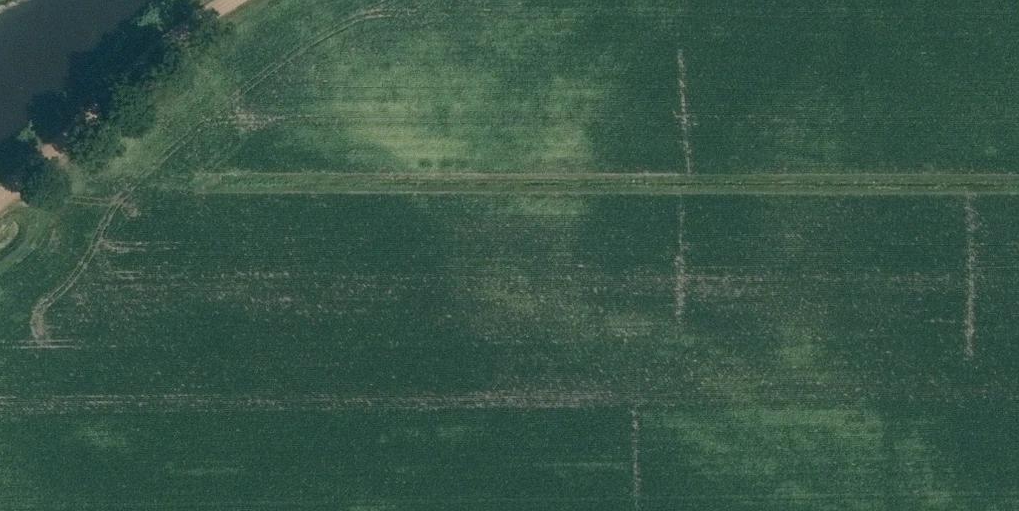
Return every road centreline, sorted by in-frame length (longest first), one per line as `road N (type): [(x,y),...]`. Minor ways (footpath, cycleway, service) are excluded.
road 1 (track): [(237,0),(196,27),(0,200)]

